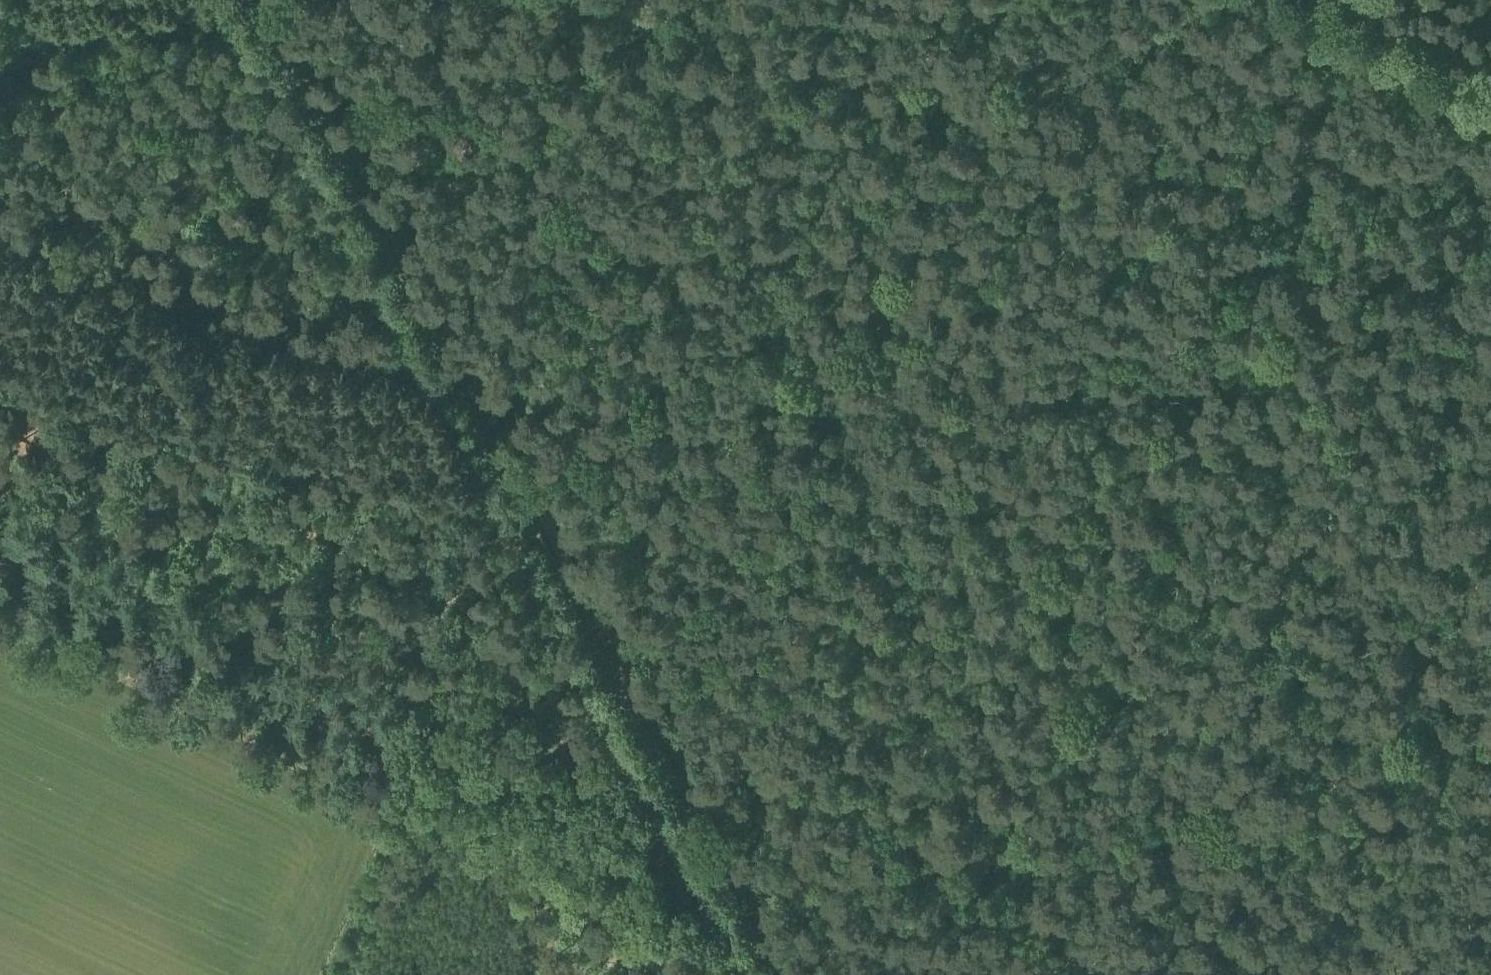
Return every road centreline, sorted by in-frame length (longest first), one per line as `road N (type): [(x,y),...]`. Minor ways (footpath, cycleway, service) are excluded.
road 1 (track): [(784,974),(695,791),(272,0)]
road 2 (track): [(1300,0),(1490,88)]

